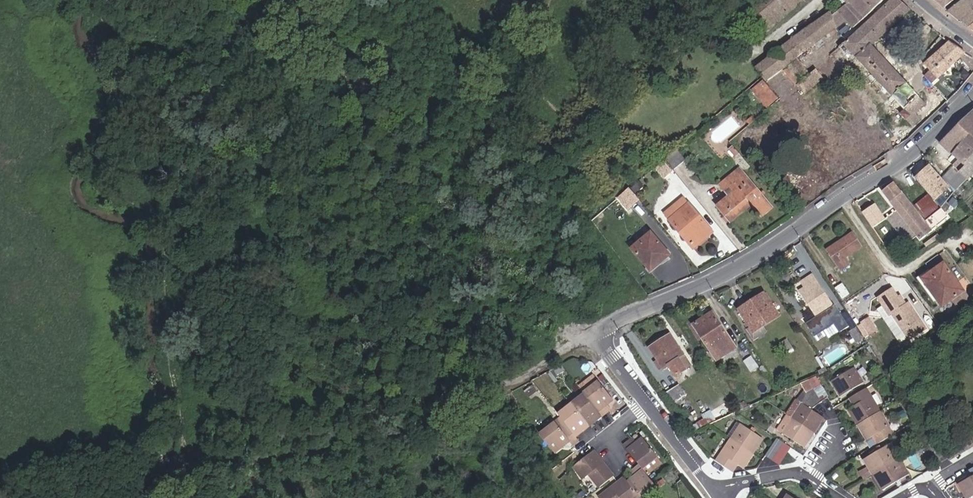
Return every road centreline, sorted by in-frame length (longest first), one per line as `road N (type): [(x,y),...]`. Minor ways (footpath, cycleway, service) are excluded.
road 1 (track): [(15,497),(382,443),(610,339)]
road 2 (residential): [(972,82),(865,196),(732,279),(610,339),(648,400)]
road 3 (residential): [(718,488),(799,474),(839,497)]

